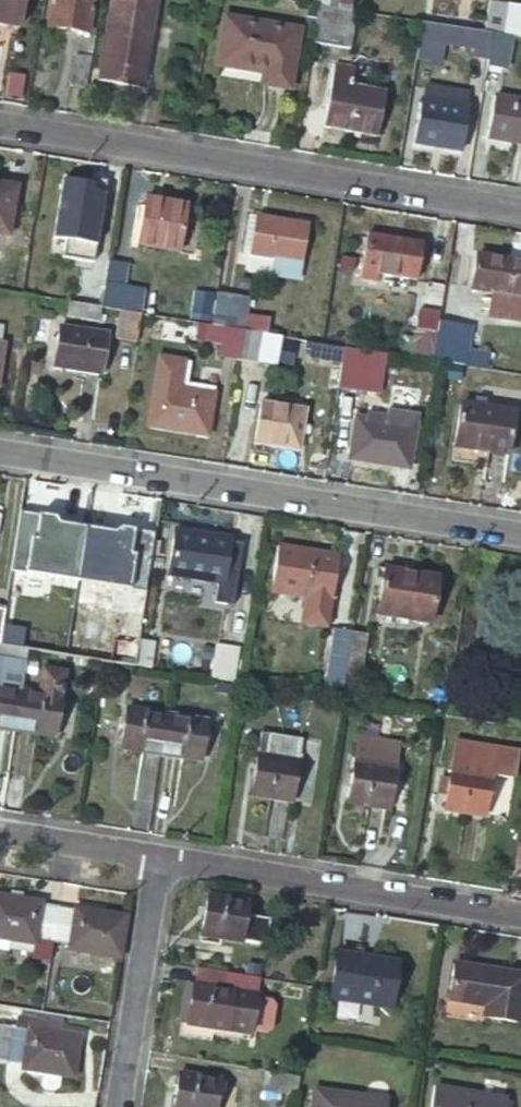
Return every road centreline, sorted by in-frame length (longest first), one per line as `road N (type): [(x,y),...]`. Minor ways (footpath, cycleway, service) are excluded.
road 1 (unclassified): [(520,209),(0,123)]
road 2 (residential): [(520,529),(0,449)]
road 3 (residential): [(158,853),(520,912)]
road 4 (residential): [(118,1106),(158,853)]
road 5 (residential): [(0,828),(158,853)]

